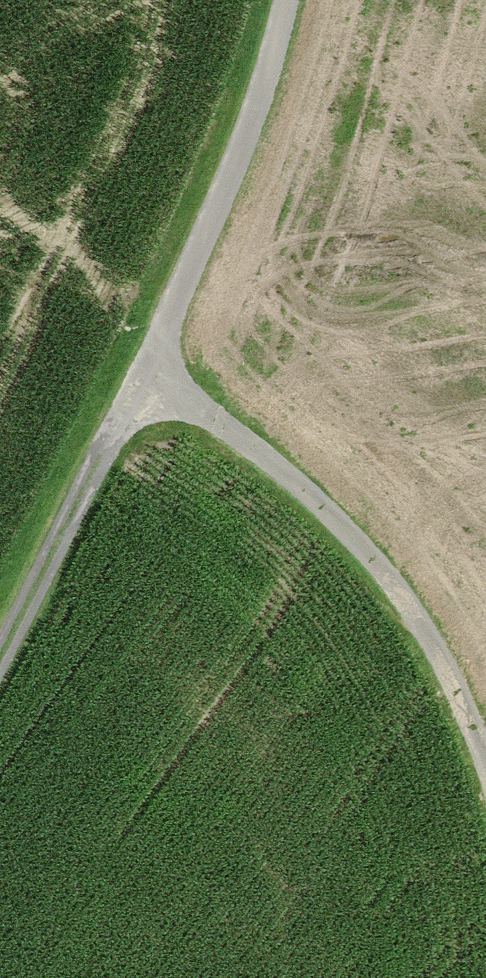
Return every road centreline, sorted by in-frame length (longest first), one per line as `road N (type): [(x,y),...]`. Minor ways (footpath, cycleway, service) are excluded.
road 1 (track): [(485,769),(454,684),(389,581),(296,484),(145,373)]
road 2 (track): [(285,0),(255,105),(145,373)]
road 3 (track): [(145,373),(0,660)]

